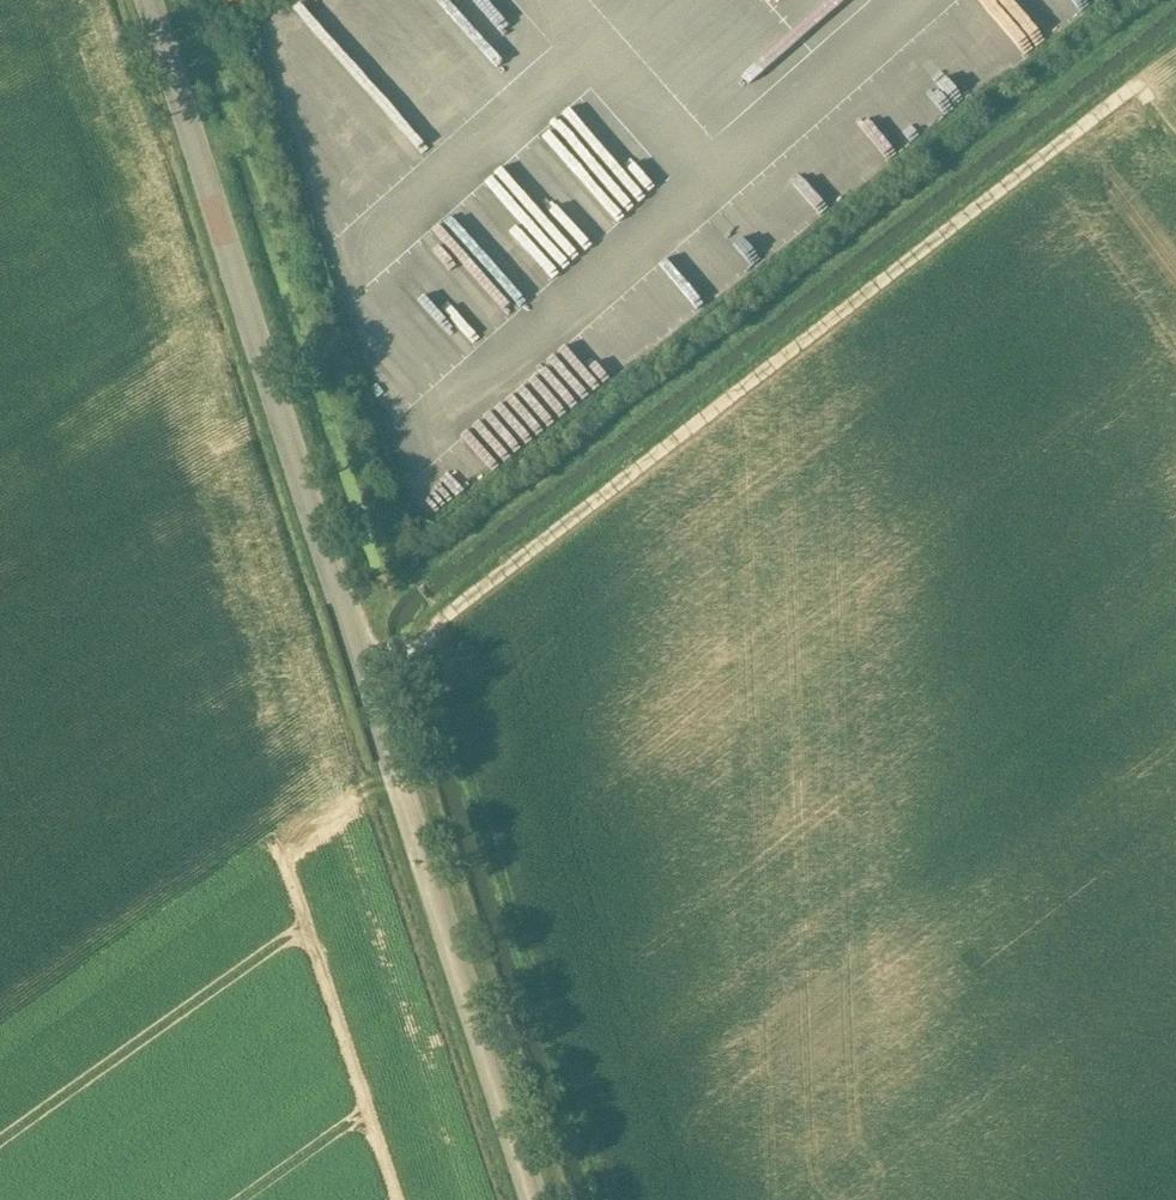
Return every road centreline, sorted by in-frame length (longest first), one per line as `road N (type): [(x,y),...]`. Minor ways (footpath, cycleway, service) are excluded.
road 1 (tertiary): [(539,1199),(143,0)]

